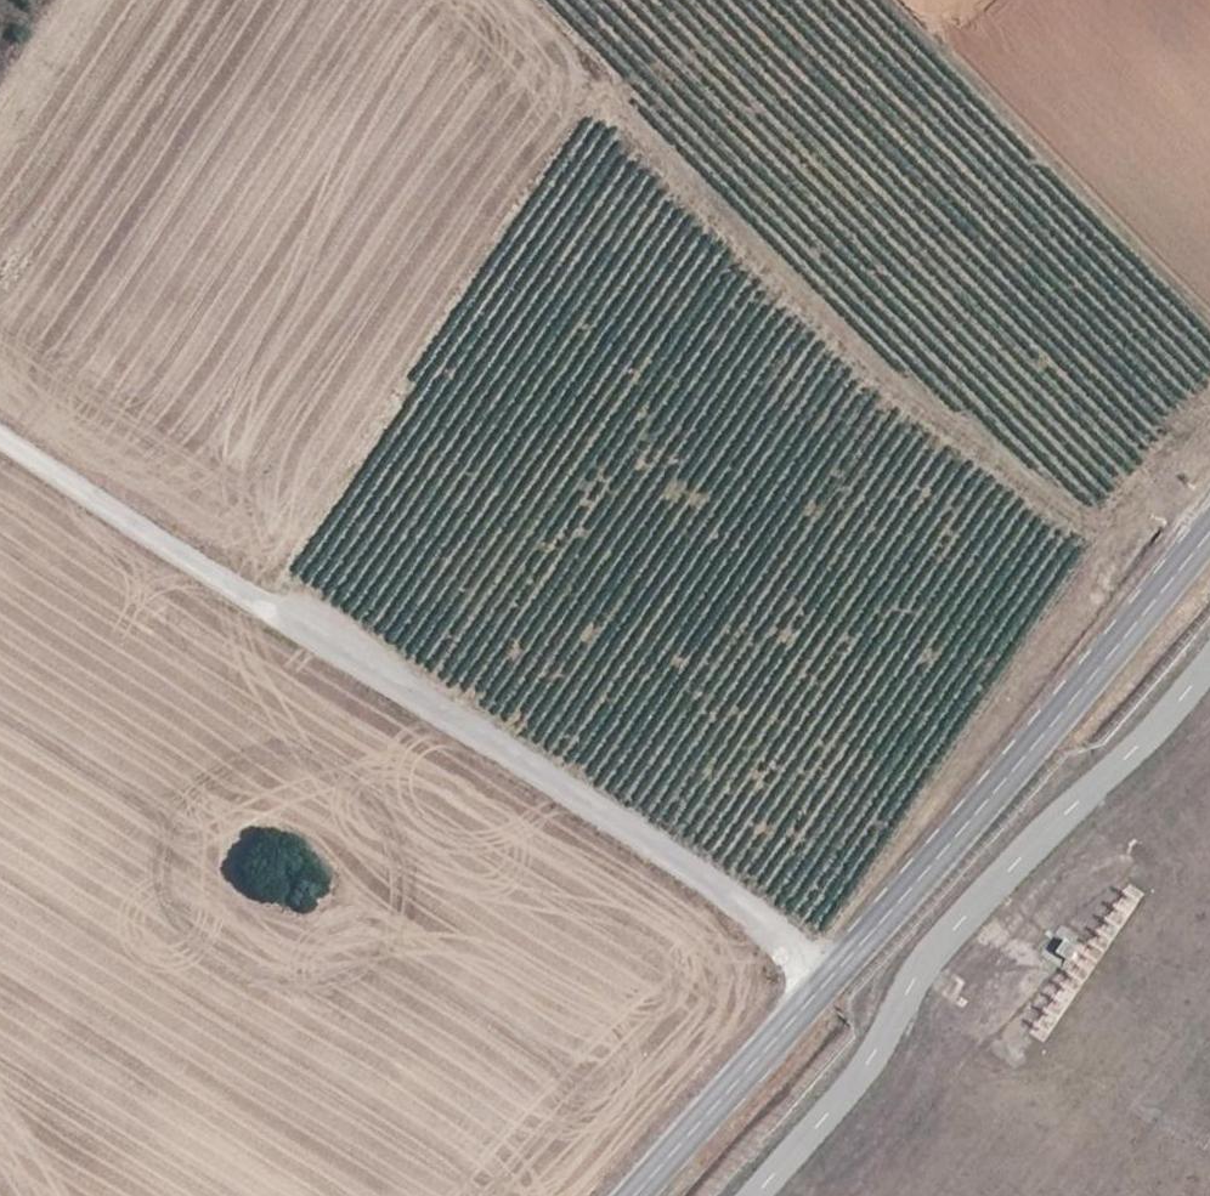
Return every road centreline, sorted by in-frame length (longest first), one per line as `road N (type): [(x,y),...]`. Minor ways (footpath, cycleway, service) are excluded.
road 1 (unclassified): [(0,425),(444,695),(839,973)]
road 2 (tertiary): [(1209,522),(839,973)]
road 3 (tertiary): [(839,973),(638,1195)]

